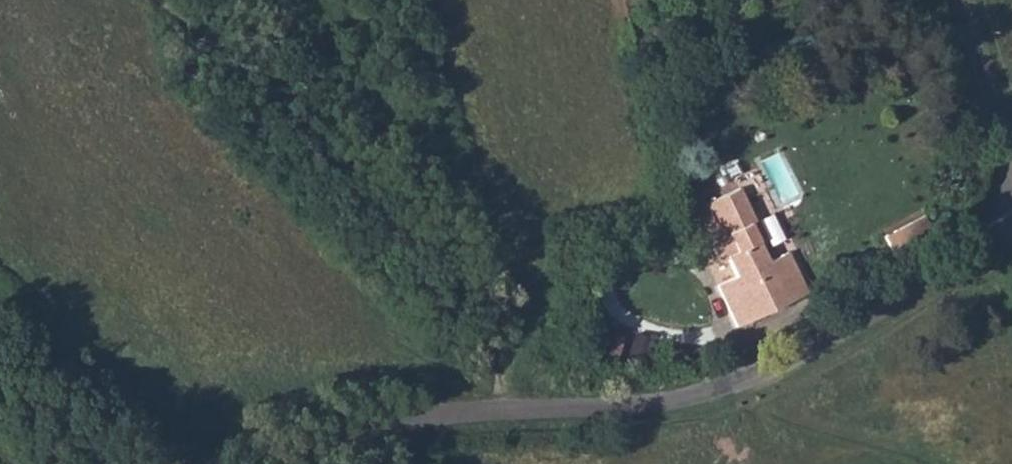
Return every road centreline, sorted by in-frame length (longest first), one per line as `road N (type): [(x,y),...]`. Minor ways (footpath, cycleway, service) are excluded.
road 1 (unclassified): [(1011,229),(828,340),(703,394),(426,415),(368,429),(291,463)]
road 2 (track): [(254,0),(458,272),(506,361),(511,410)]
road 3 (unclassified): [(1011,151),(963,0)]

